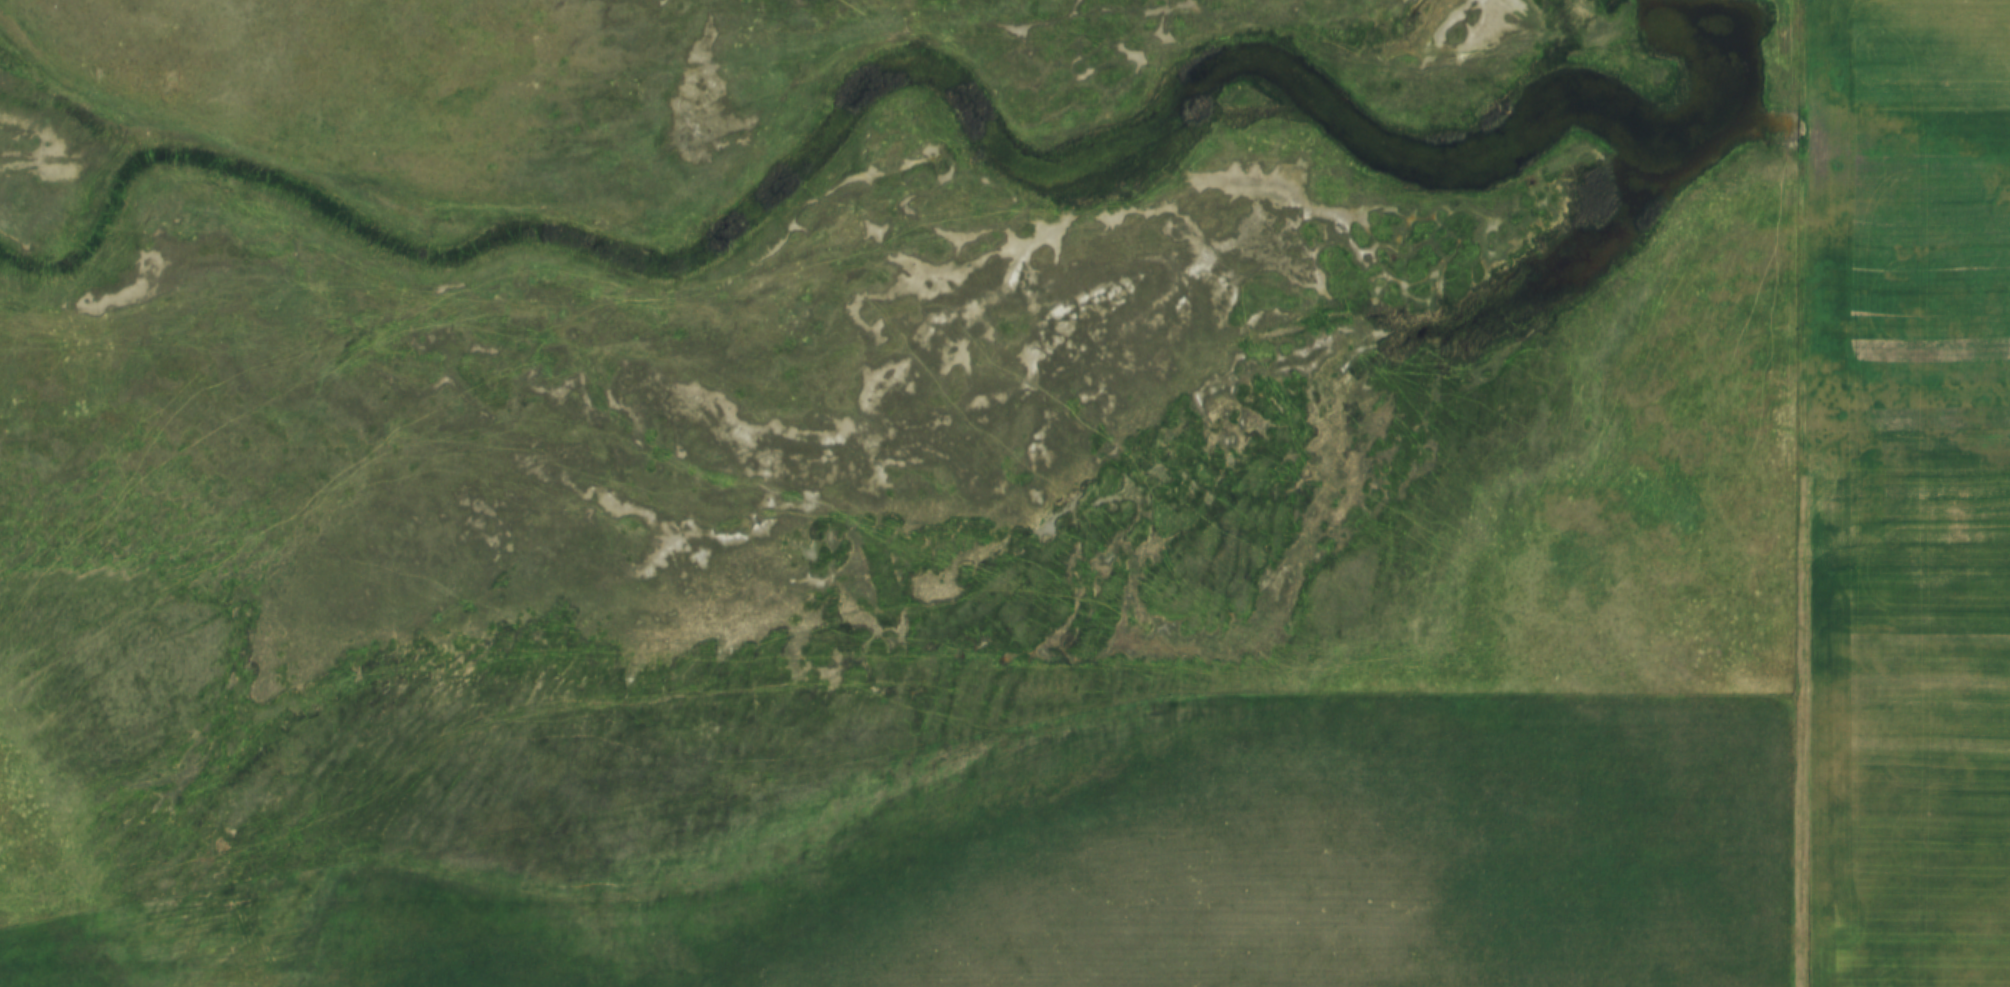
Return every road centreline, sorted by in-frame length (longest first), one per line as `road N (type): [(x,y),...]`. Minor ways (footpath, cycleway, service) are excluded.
road 1 (track): [(1819,556),(1805,635),(1802,986)]

